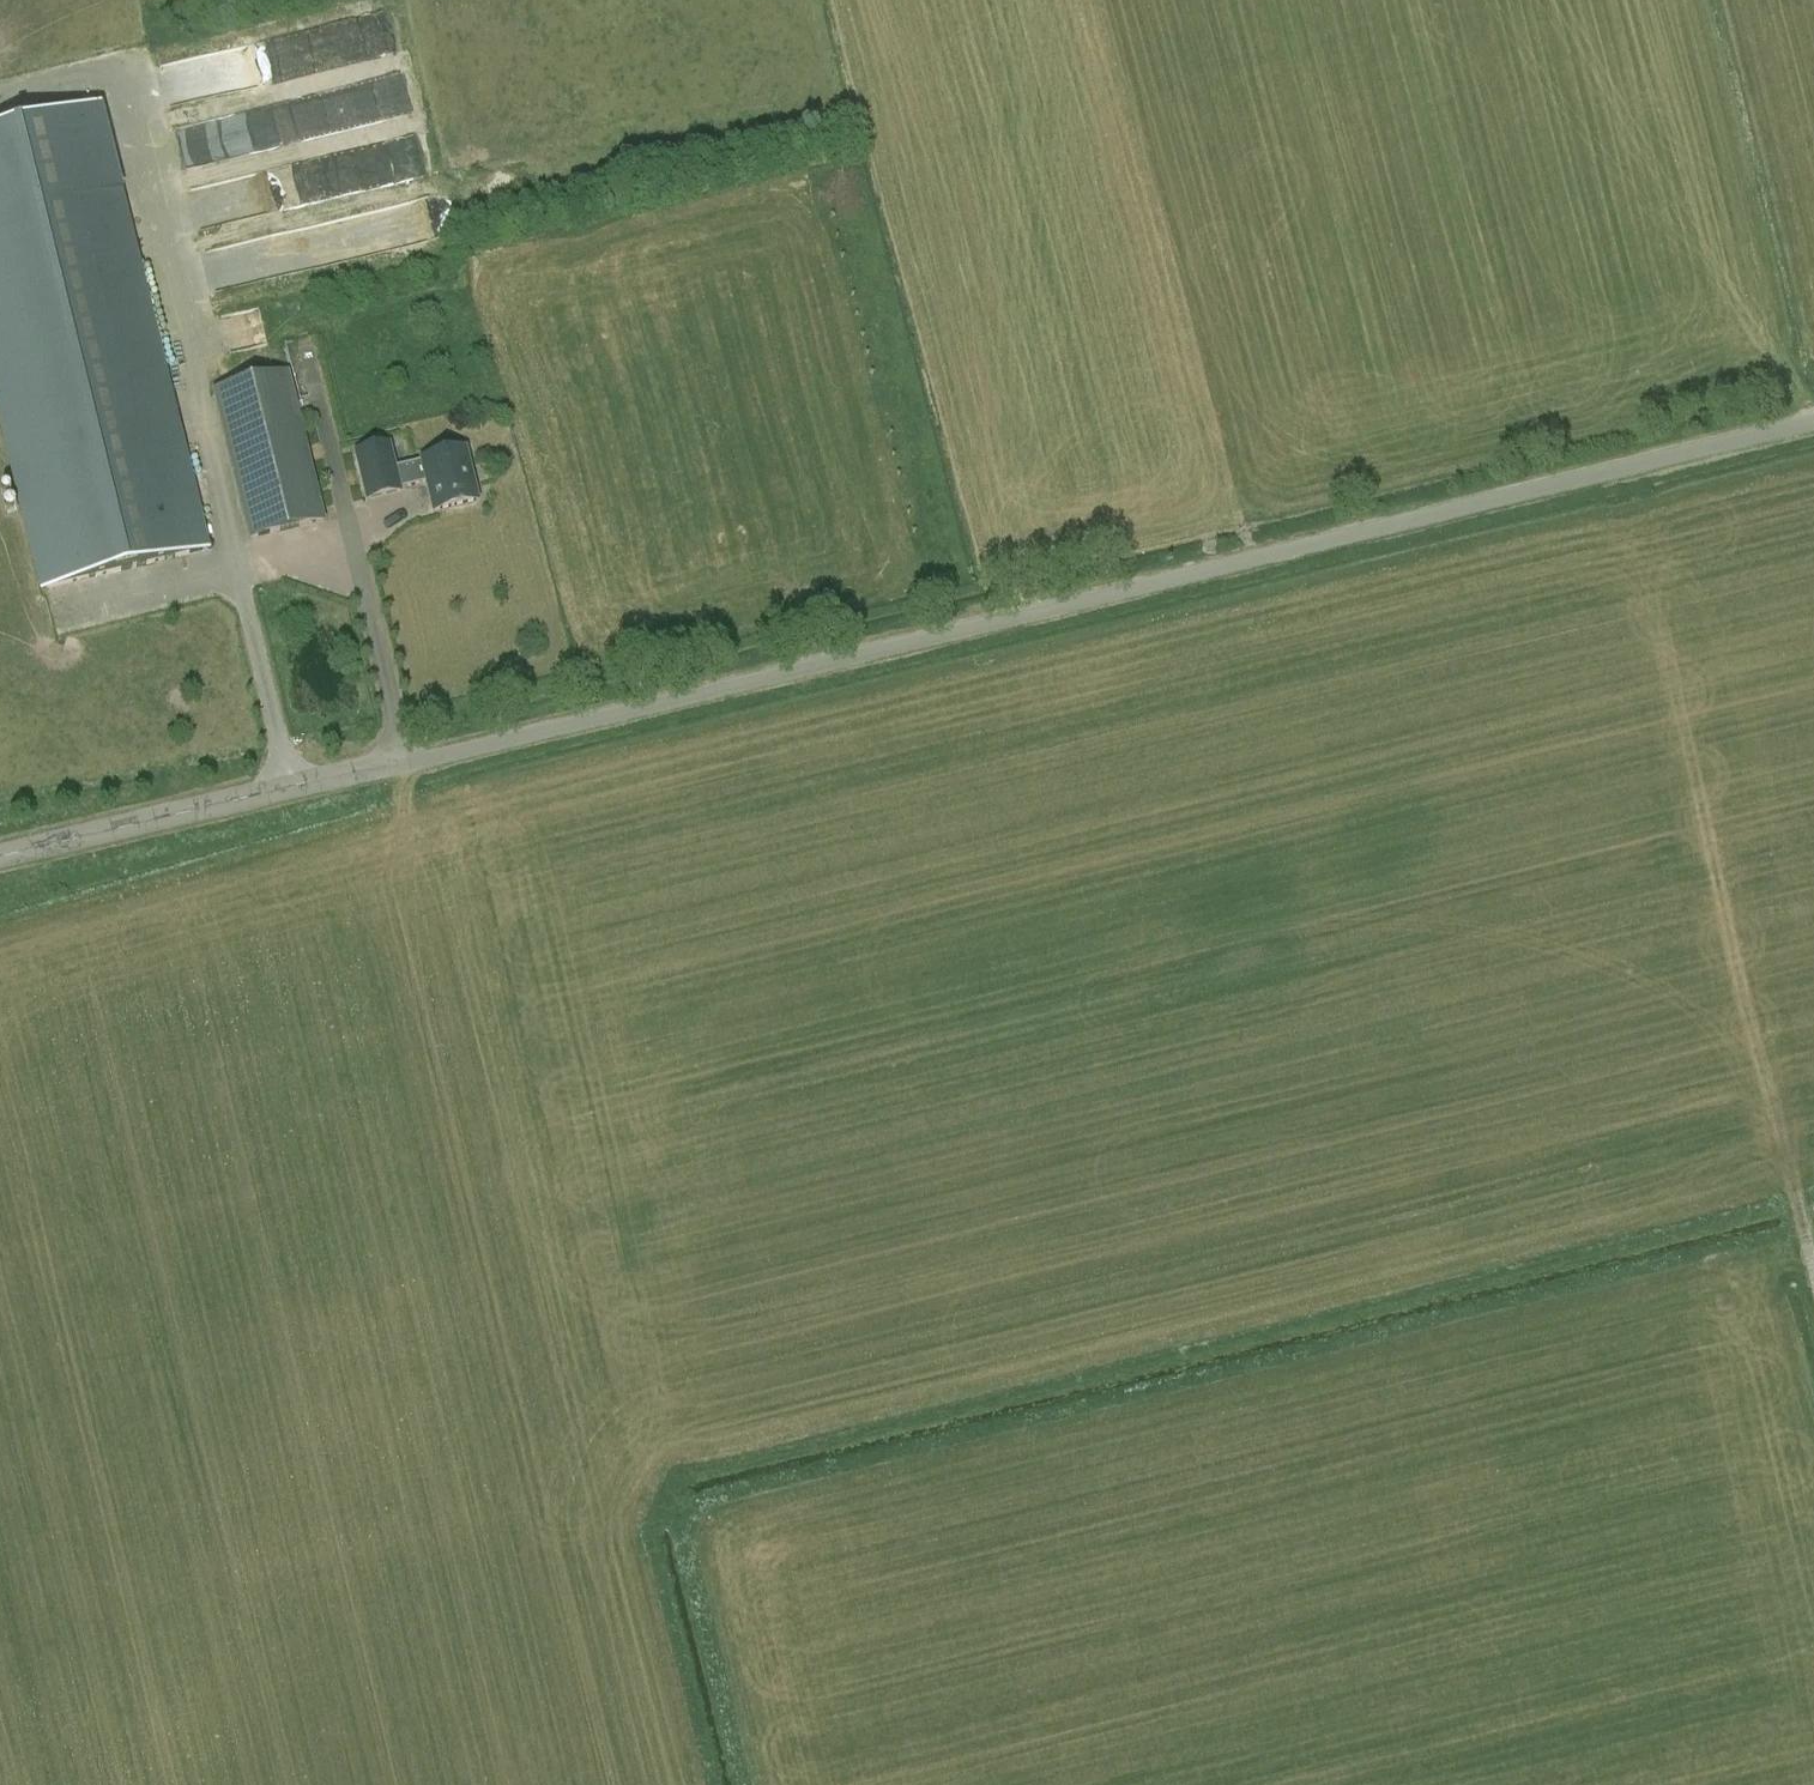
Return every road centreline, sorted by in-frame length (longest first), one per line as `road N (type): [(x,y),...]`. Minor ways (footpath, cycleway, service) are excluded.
road 1 (unclassified): [(0,857),(1813,425)]

